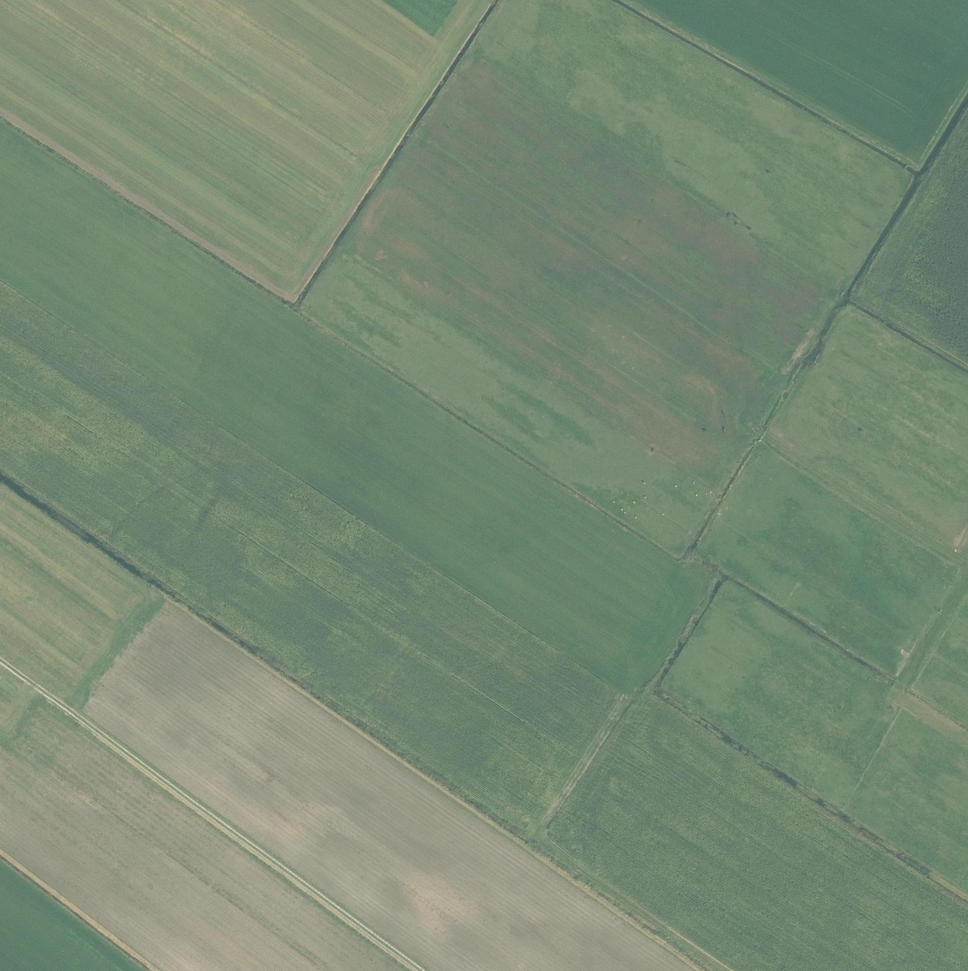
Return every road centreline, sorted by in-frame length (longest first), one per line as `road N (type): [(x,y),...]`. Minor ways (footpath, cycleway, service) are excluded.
road 1 (track): [(421,970),(0,660)]

